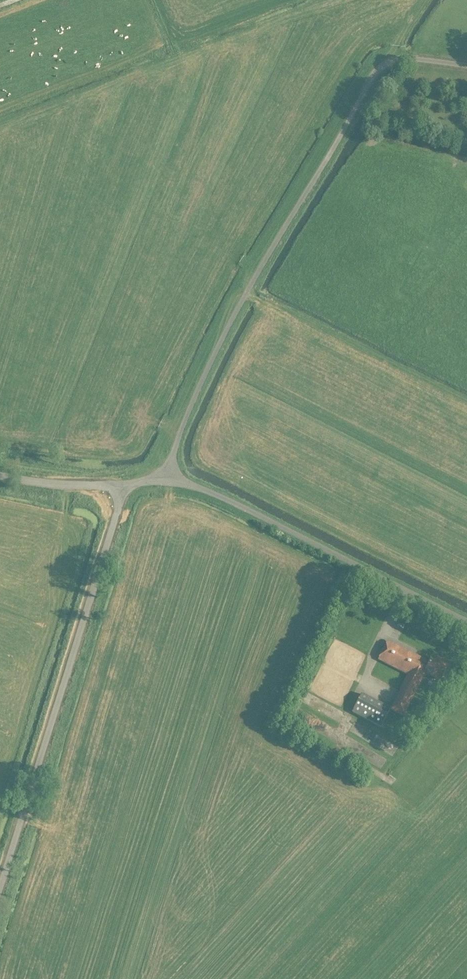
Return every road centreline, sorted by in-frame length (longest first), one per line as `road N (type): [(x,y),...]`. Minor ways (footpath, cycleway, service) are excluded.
road 1 (unclassified): [(0,892),(127,487)]
road 2 (unclassified): [(466,621),(186,483),(166,477),(127,487)]
road 3 (unclassified): [(127,487),(0,477)]

